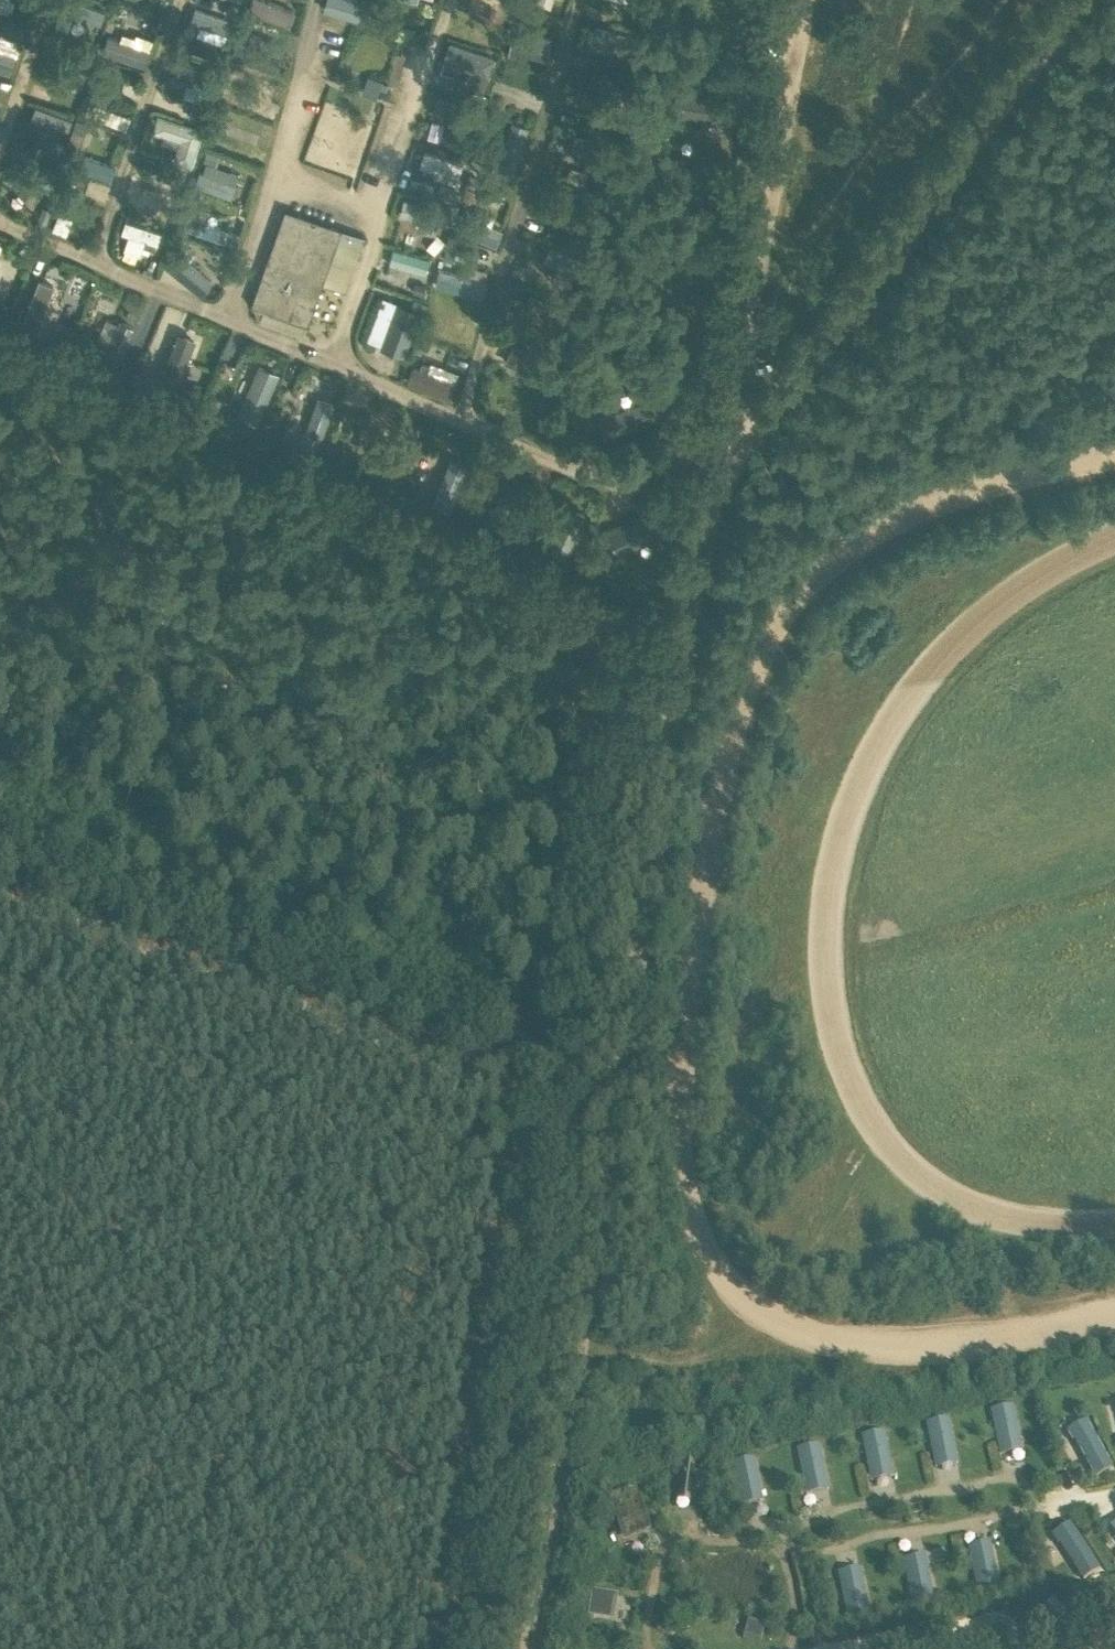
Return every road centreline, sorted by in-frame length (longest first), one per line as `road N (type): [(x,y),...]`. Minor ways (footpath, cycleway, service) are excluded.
road 1 (track): [(534,1648),(629,1040)]
road 2 (track): [(0,859),(485,1045),(551,1058),(578,1051)]
road 3 (track): [(805,377),(1084,0)]
road 4 (track): [(742,432),(728,415),(798,0)]
road 5 (track): [(459,422),(584,0)]
road 6 (track): [(629,1040),(695,624)]
road 7 (track): [(330,367),(448,0)]
road 8 (track): [(216,320),(273,177),(316,0)]
road 9 (track): [(99,271),(181,0)]
road 10 (track): [(695,624),(734,468),(805,377)]
road 11 (track): [(0,129),(45,0)]

